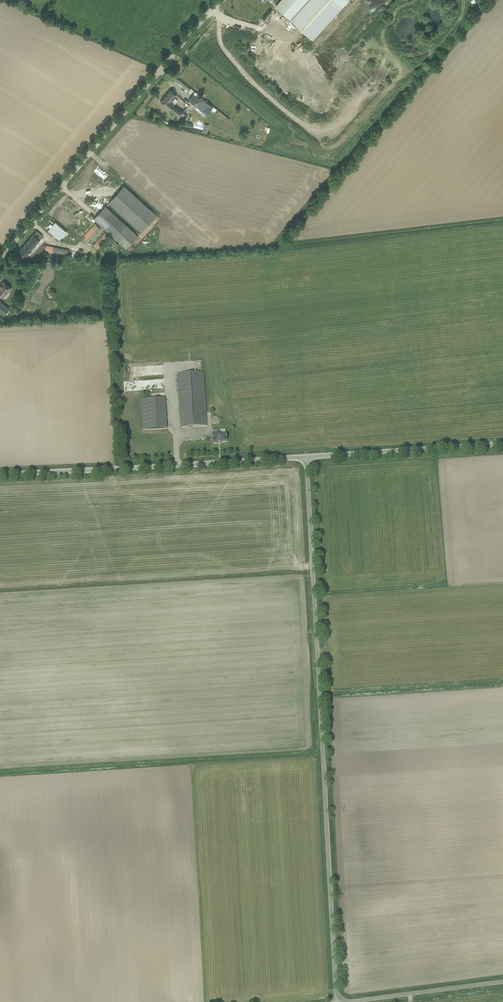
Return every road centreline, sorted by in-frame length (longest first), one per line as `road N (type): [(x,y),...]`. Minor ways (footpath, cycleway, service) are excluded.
road 1 (unclassified): [(336,1001),(305,456)]
road 2 (track): [(0,259),(220,0)]
road 3 (unclassified): [(305,456),(0,475)]
road 4 (unclassified): [(305,456),(502,443)]
road 5 (unclassified): [(502,981),(347,1001)]

